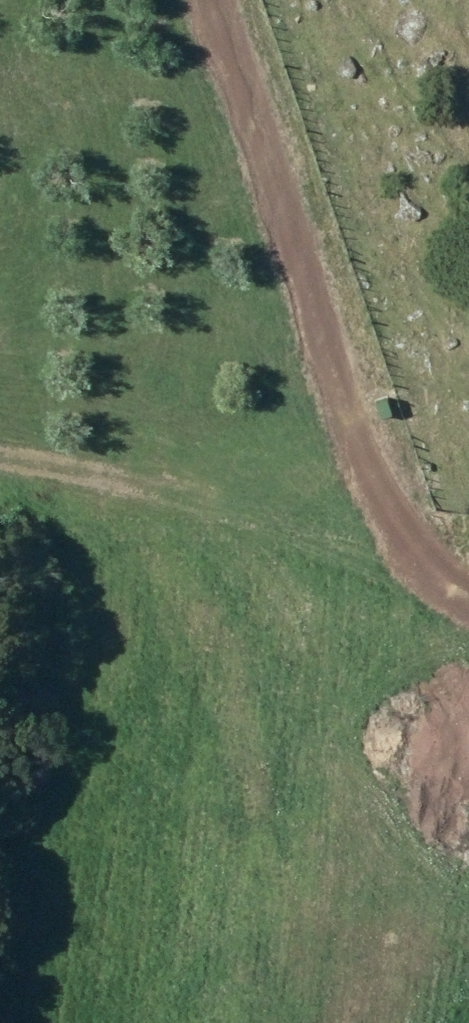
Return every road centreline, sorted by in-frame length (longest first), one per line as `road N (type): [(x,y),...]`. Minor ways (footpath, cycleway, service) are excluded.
road 1 (track): [(210,0),(410,569),(468,606)]
road 2 (track): [(410,569),(154,491),(0,456)]

